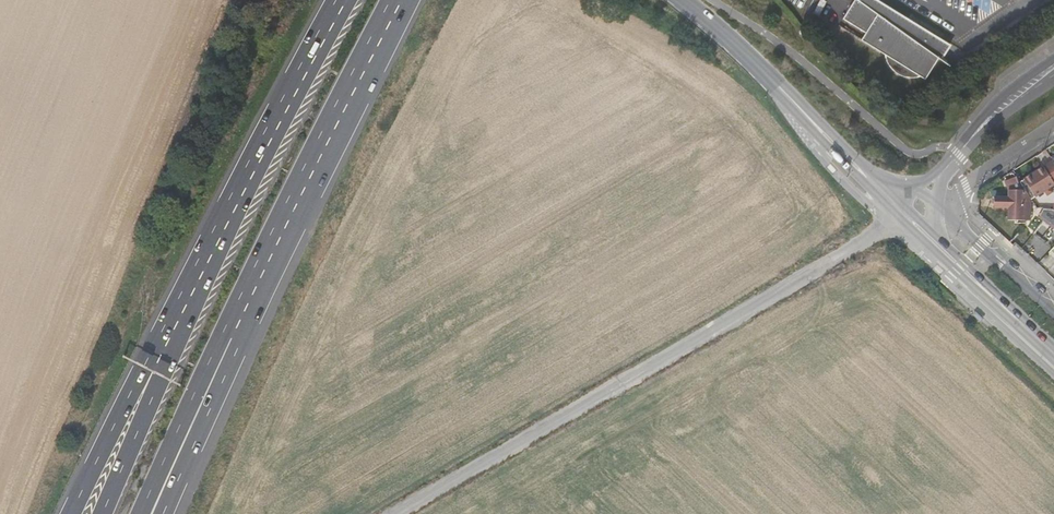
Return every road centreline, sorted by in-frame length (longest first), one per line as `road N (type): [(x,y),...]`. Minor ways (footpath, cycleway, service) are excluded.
road 1 (unclassified): [(393,513),(897,217)]
road 2 (motorway): [(345,0),(160,356)]
road 3 (motorway): [(224,349),(399,0)]
road 4 (motorway): [(140,513),(194,391),(224,349)]
road 5 (motorway): [(160,356),(124,407),(70,513)]
road 6 (motorway): [(163,513),(217,388),(224,349)]
road 7 (primary): [(781,89),(897,217)]
road 8 (motorway): [(160,356),(100,513)]
road 9 (unclassified): [(1053,314),(948,212)]
road 10 (unclassified): [(948,212),(963,190),(1053,129)]
road 11 (primary): [(897,217),(999,303)]
road 12 (primary): [(781,89),(683,0)]
road 13 (unclassified): [(1053,58),(994,105),(961,150)]
road 14 (primary): [(872,174),(781,89)]

